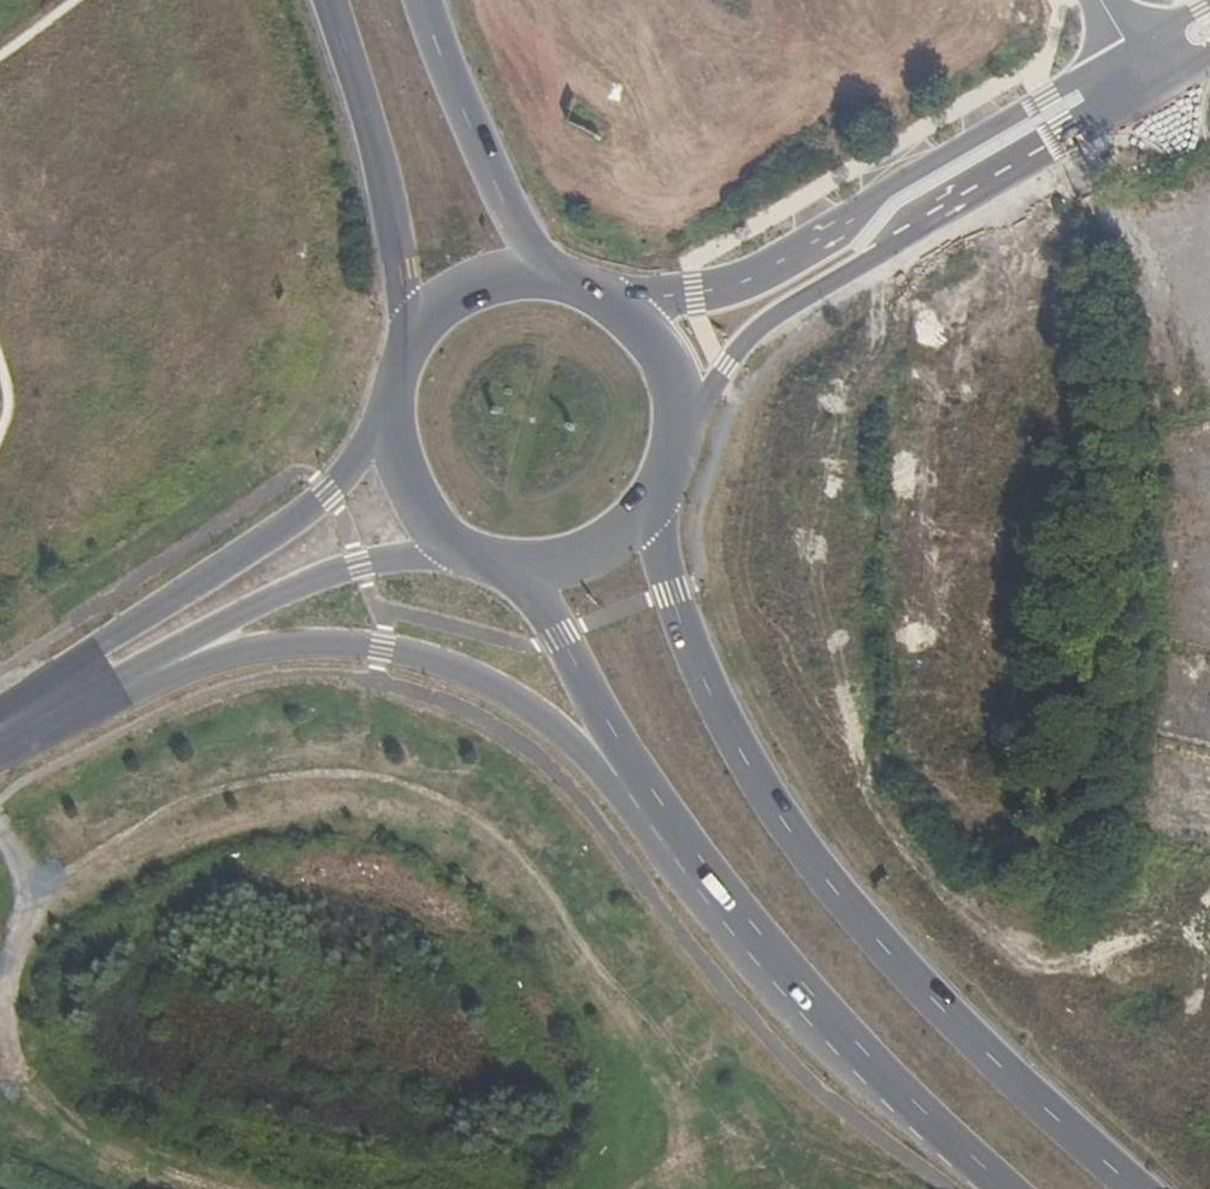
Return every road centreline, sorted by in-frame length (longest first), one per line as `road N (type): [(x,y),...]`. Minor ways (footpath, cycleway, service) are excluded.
road 1 (secondary): [(0,752),(248,646),(335,641),(384,648),(467,672),(544,715),(620,798),(670,869),(731,917)]
road 2 (primary): [(1135,1188),(933,1002),(786,824),(711,699),(646,508)]
road 3 (secondary): [(387,423),(324,494),(0,719)]
road 4 (secondary): [(0,735),(329,571),(447,541)]
road 5 (primary): [(514,566),(731,917)]
road 6 (primary): [(731,917),(869,1063),(1013,1188)]
road 7 (primary): [(333,0),(377,135),(414,340)]
road 8 (tertiary): [(865,237),(1144,67)]
road 9 (primary): [(547,282),(480,147),(423,0)]
road 10 (tertiary): [(865,237),(691,290),(605,303)]
road 11 (tertiary): [(672,410),(865,237)]
road 12 (primary): [(547,282),(473,293),(414,340)]
road 13 (primary): [(514,566),(588,555),(646,508)]
road 14 (primary): [(387,423),(394,468),(415,509),(447,541)]
road 15 (primary): [(672,410),(660,364),(605,303)]

